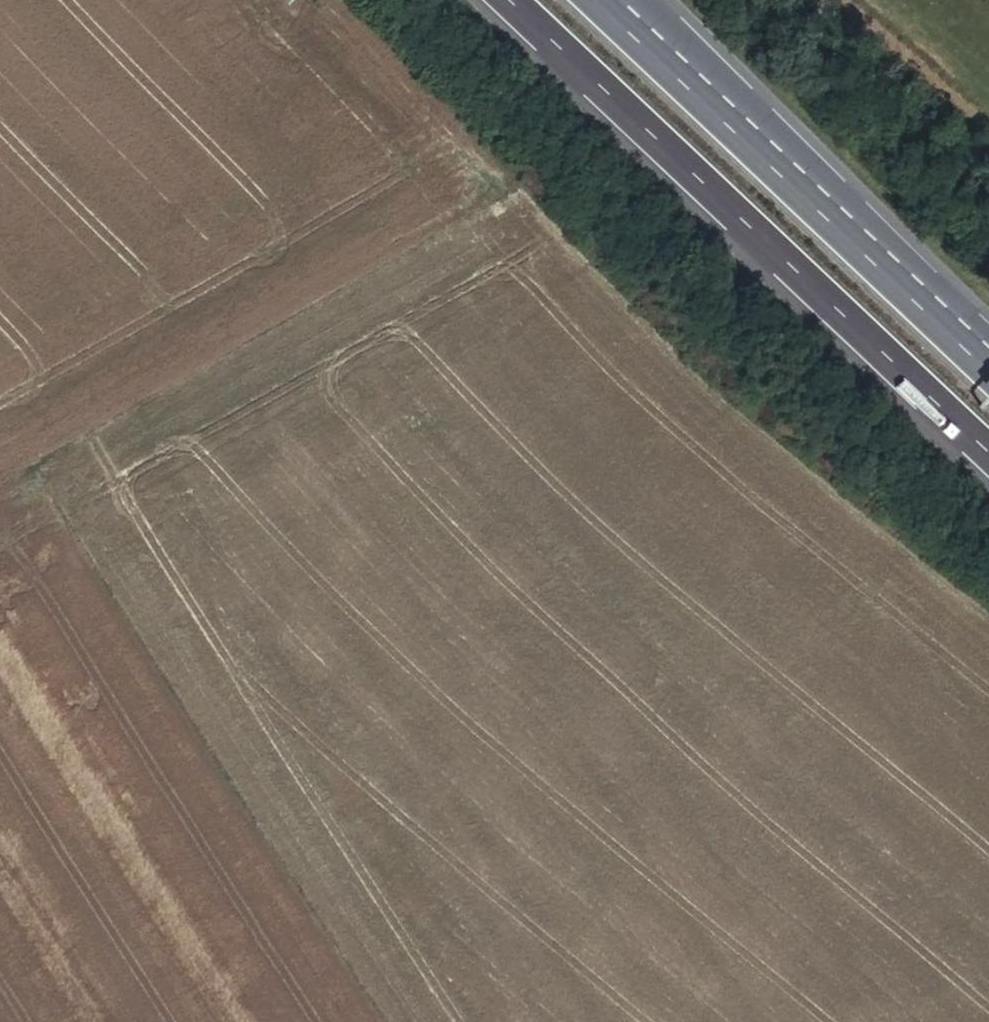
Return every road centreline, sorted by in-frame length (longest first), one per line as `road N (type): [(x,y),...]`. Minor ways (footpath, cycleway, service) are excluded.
road 1 (motorway): [(510,0),(988,456)]
road 2 (motorway): [(988,339),(626,0)]

